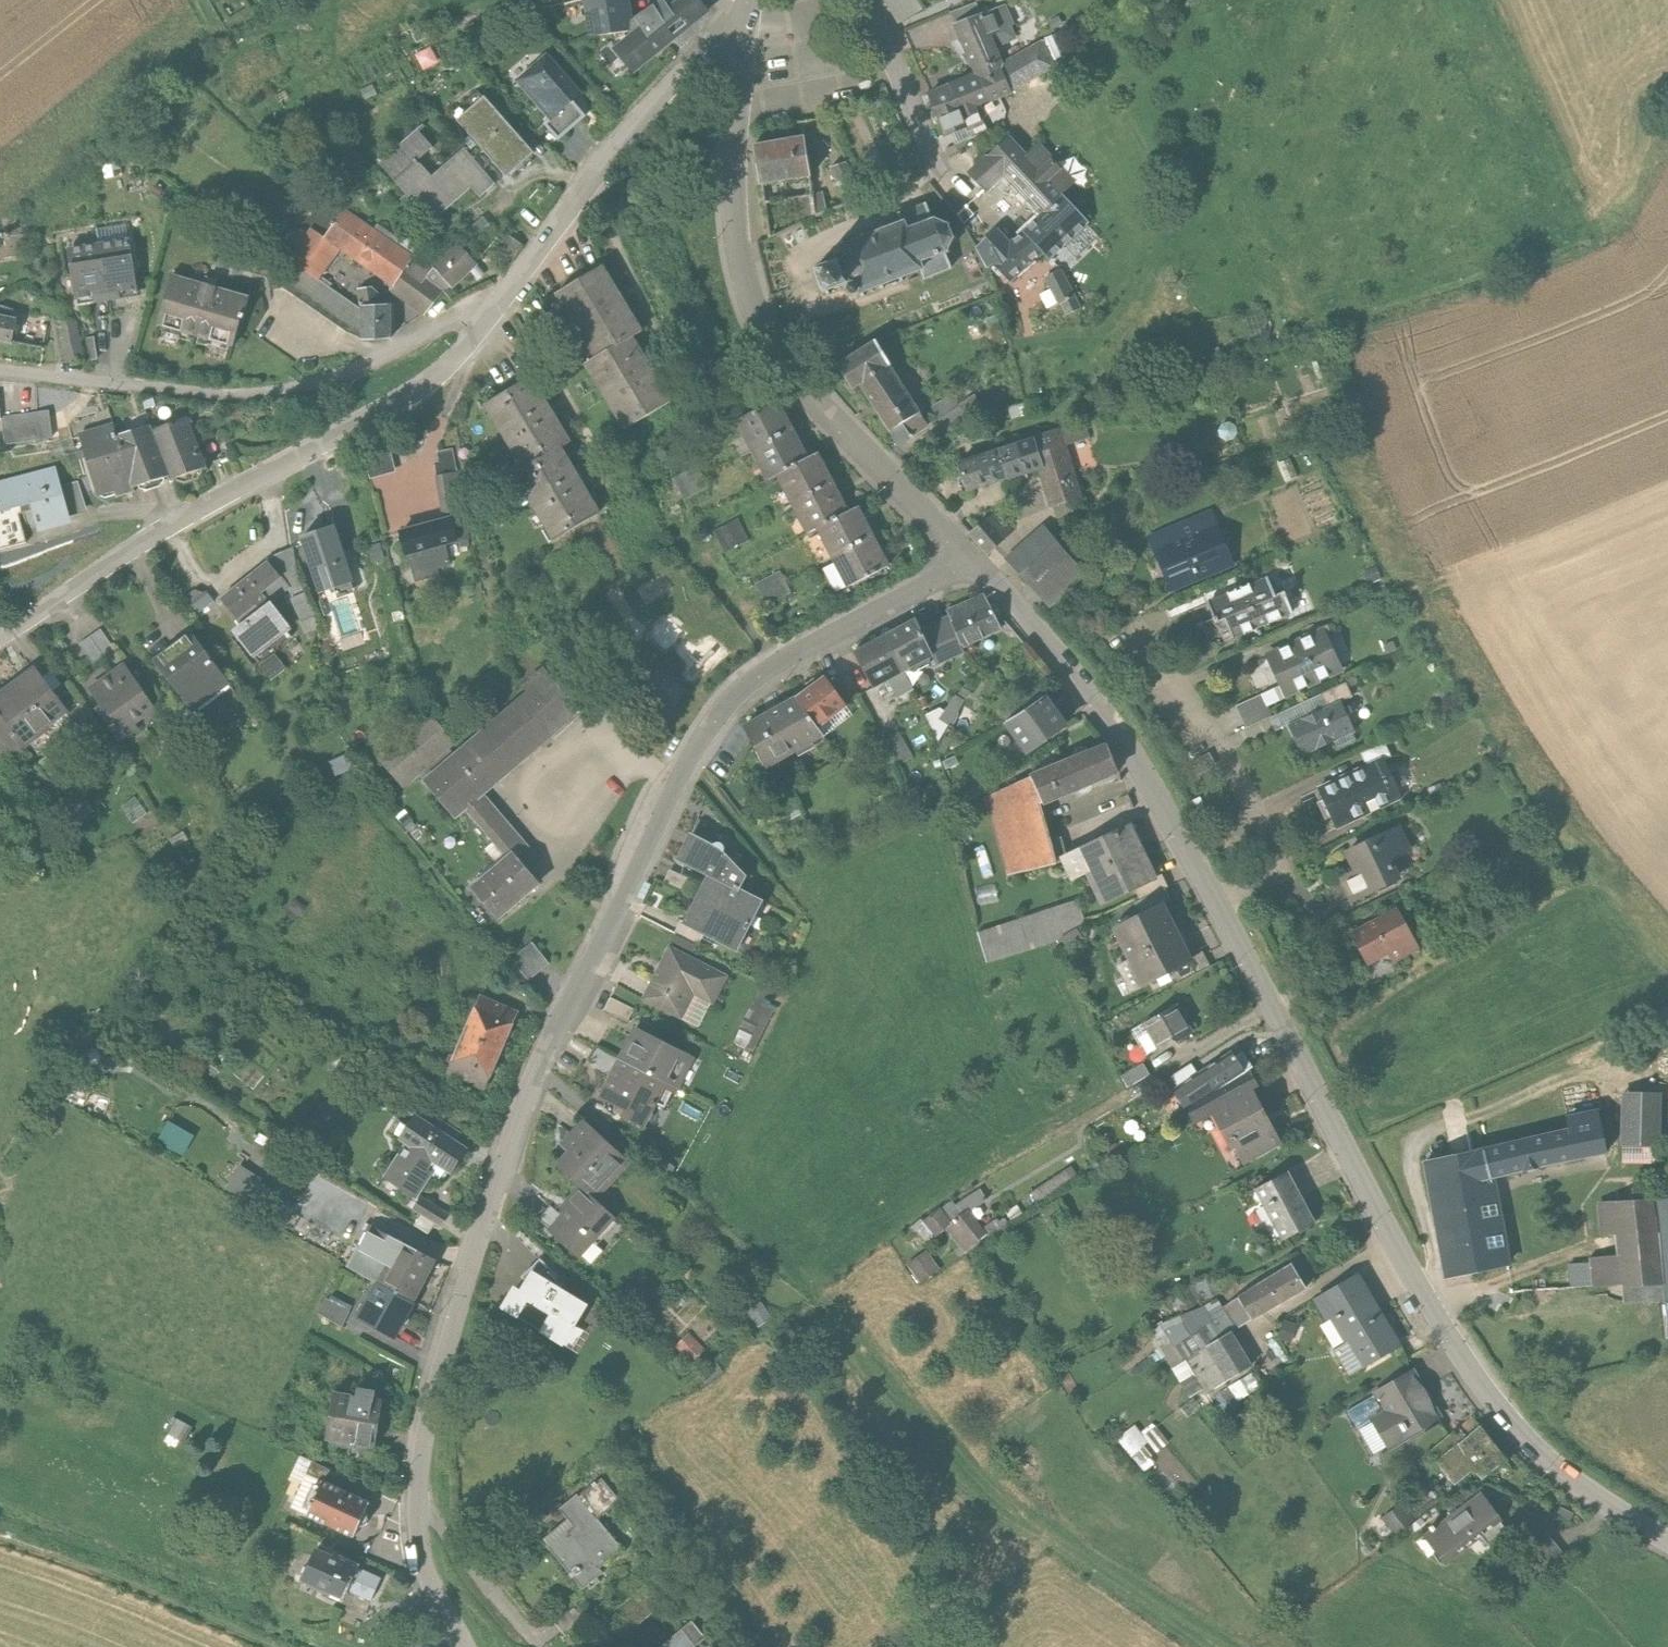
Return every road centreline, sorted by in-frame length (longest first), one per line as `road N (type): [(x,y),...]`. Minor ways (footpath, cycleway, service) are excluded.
road 1 (residential): [(978,567),(1116,732),(1216,902),(1430,1313),(1468,1366),(1550,1459),(1667,1538)]
road 2 (residential): [(430,1449),(531,1090),(679,797),(748,693),(786,662),(978,567)]
road 3 (residential): [(745,44),(737,203),(755,304),(807,391),(978,567)]
road 4 (residential): [(0,648),(214,511),(404,409),(455,373),(496,322)]
road 5 (residential): [(496,322),(462,325),(364,380),(304,396),(248,401),(0,376)]
road 6 (residential): [(496,322),(623,148),(711,56),(745,44)]
road 7 (track): [(295,1646),(0,1531)]
road 8 (unclassified): [(472,1646),(425,1530),(430,1449)]

